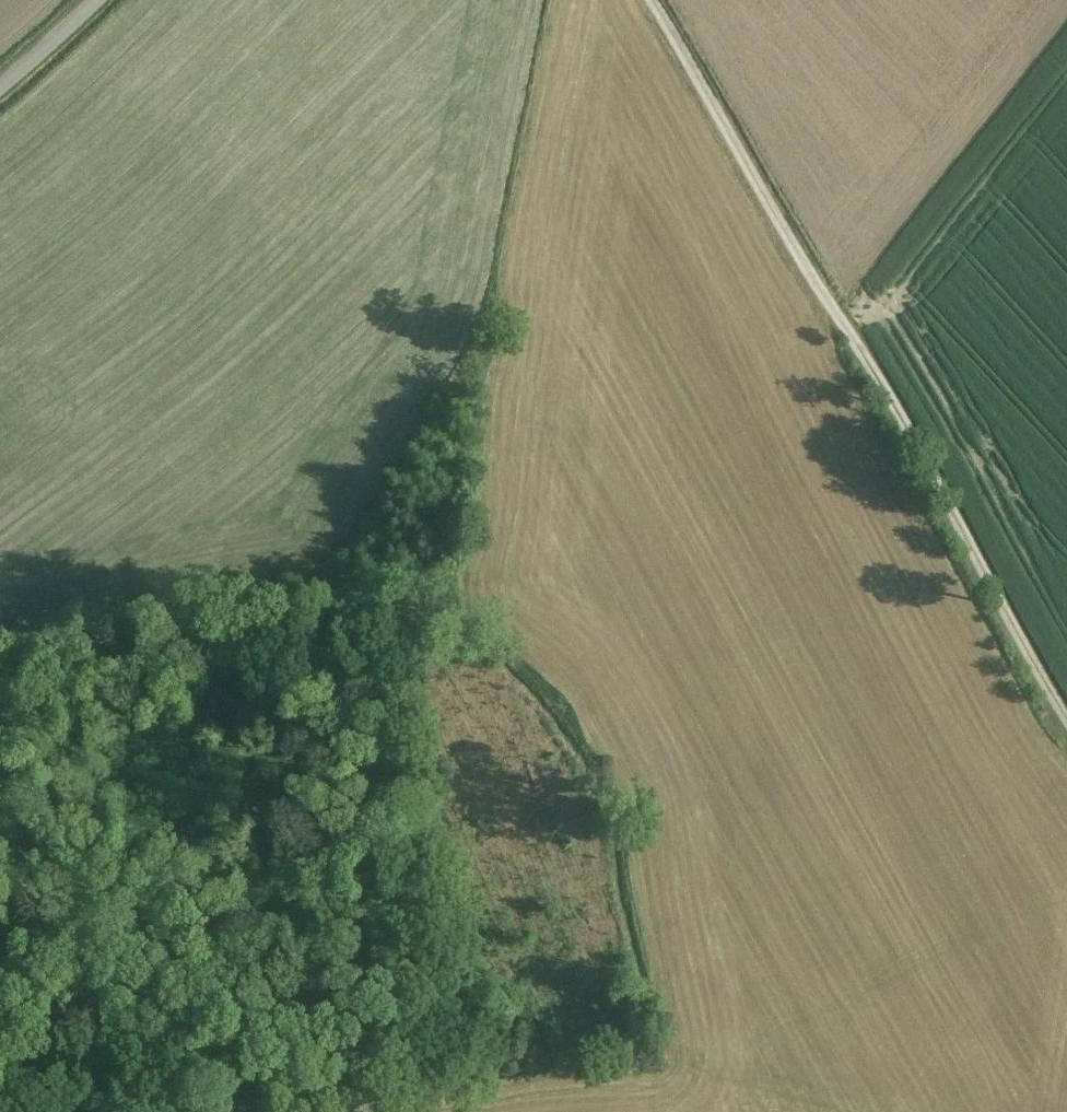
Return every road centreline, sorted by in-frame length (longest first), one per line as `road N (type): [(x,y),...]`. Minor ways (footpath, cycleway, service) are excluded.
road 1 (unclassified): [(92,0),(0,87)]

